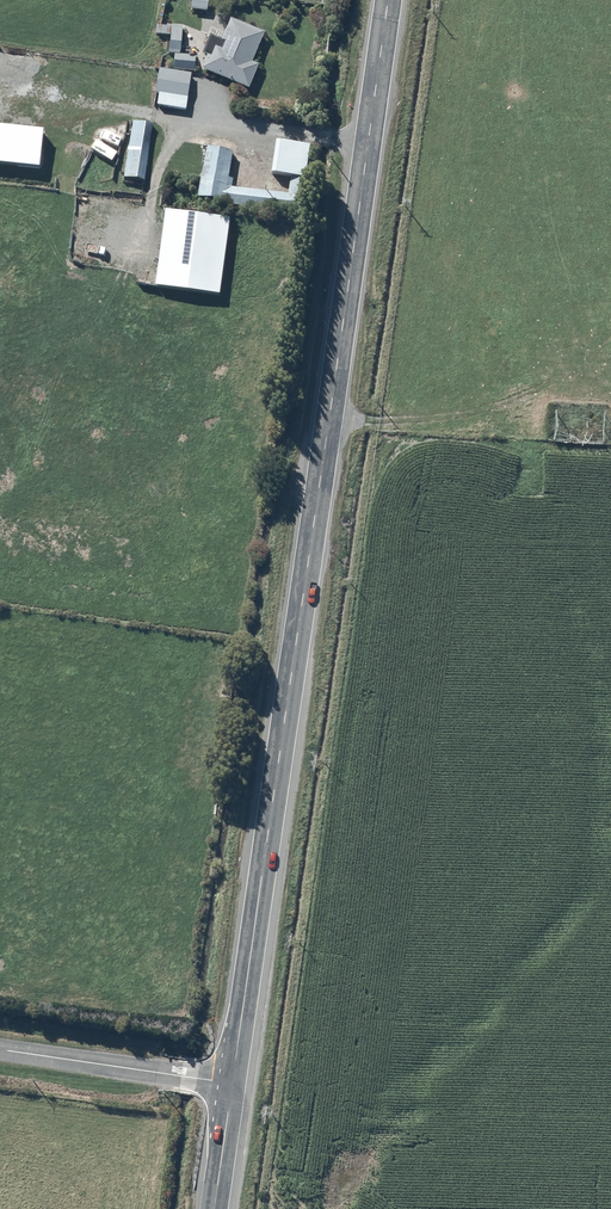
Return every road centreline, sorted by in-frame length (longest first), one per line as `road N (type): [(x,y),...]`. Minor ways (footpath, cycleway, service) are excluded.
road 1 (primary): [(232,1085),(389,0)]
road 2 (unclassified): [(0,1050),(232,1085)]
road 3 (primary): [(214,1208),(232,1085)]

